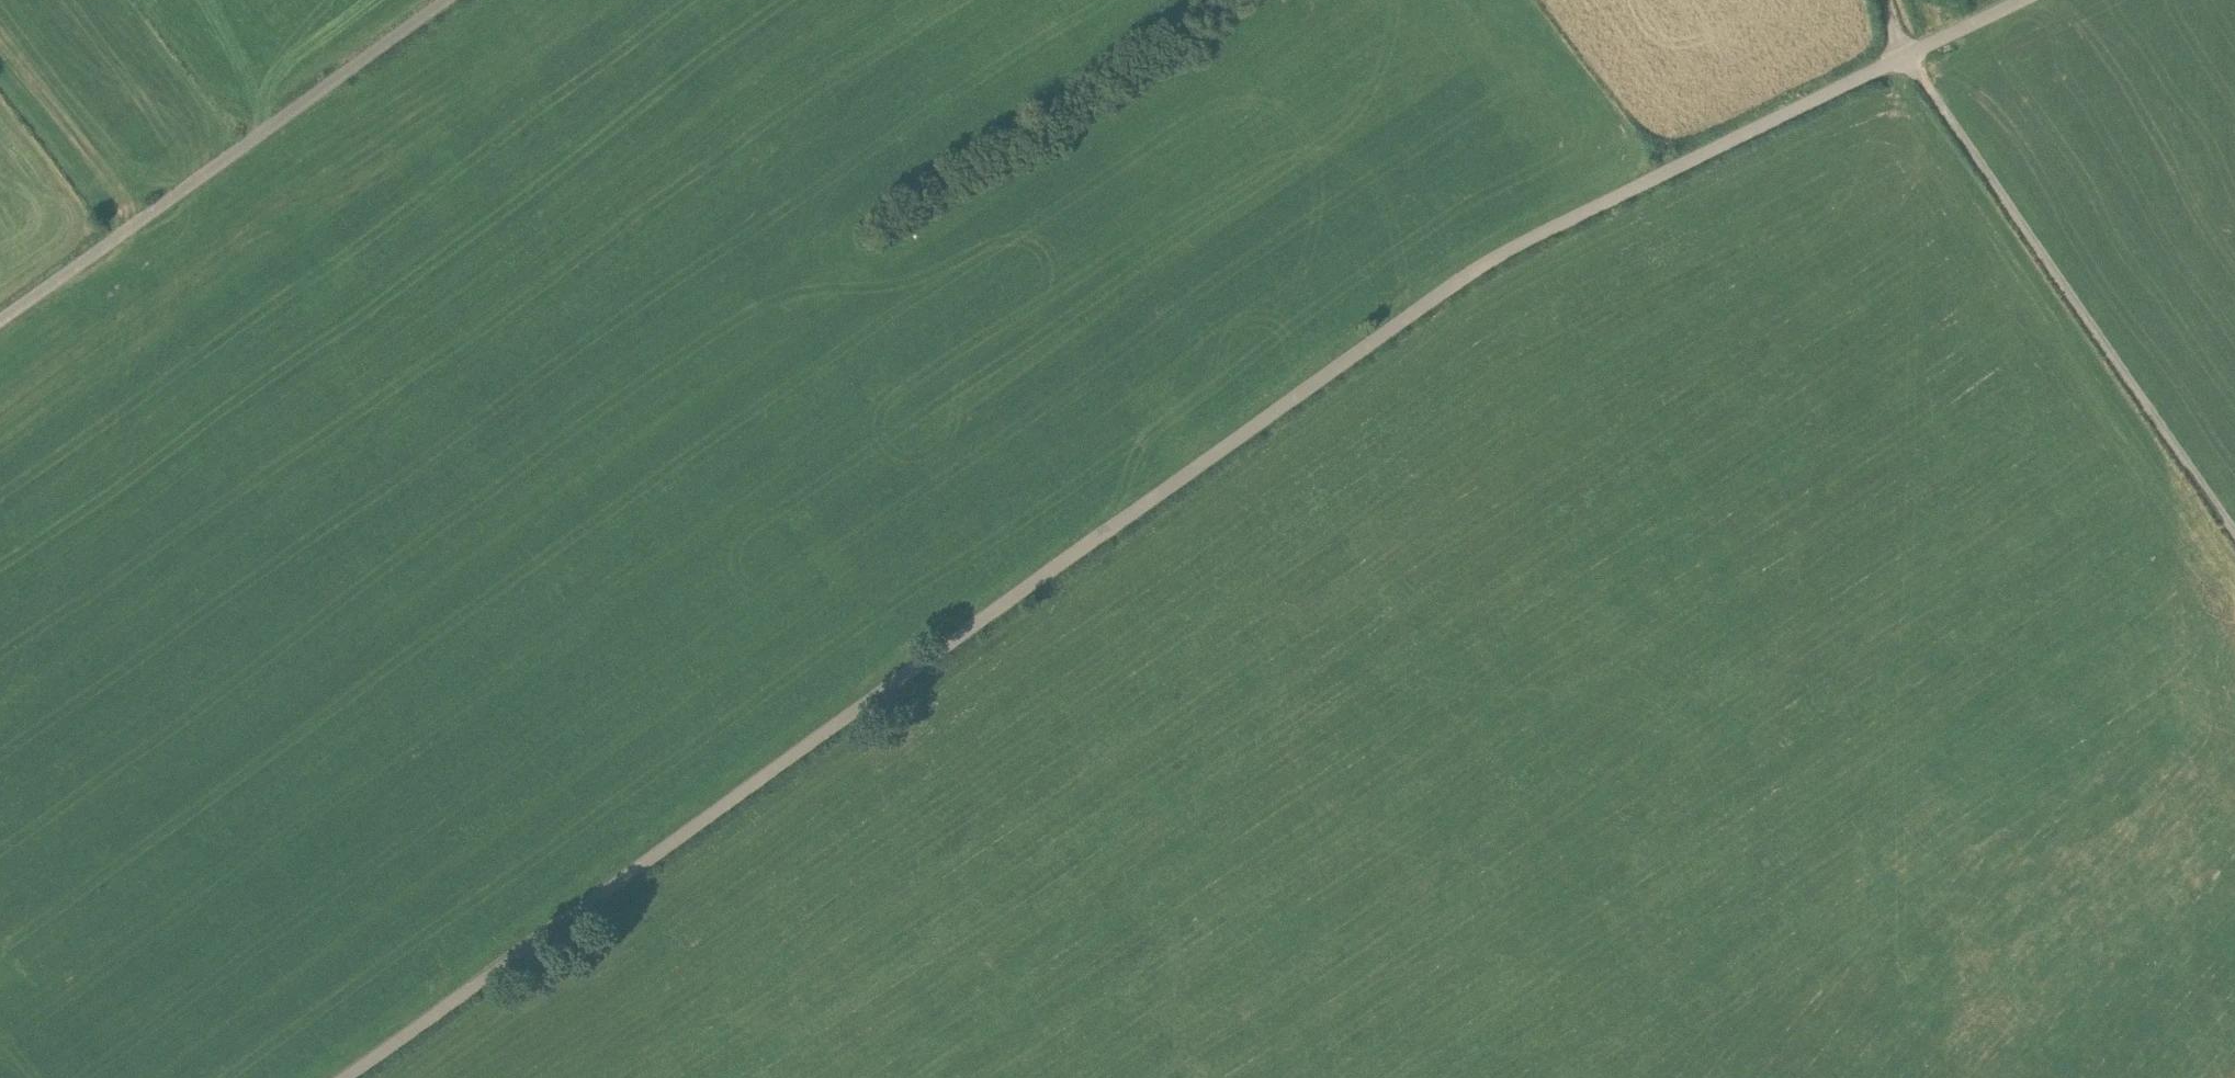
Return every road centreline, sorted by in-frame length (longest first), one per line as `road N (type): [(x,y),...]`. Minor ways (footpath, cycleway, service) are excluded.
road 1 (track): [(1907,56),(1499,255),(343,1077)]
road 2 (track): [(1907,56),(2234,542)]
road 3 (track): [(451,0),(0,324)]
road 4 (track): [(2022,0),(1907,56)]

